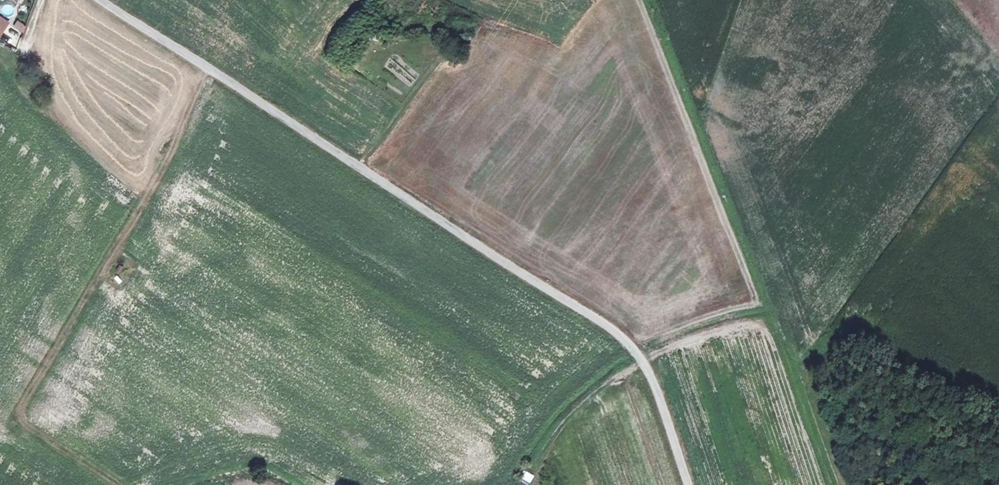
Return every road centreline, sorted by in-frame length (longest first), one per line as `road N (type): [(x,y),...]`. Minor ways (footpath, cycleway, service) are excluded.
road 1 (track): [(689,484),(637,349),(98,0)]

